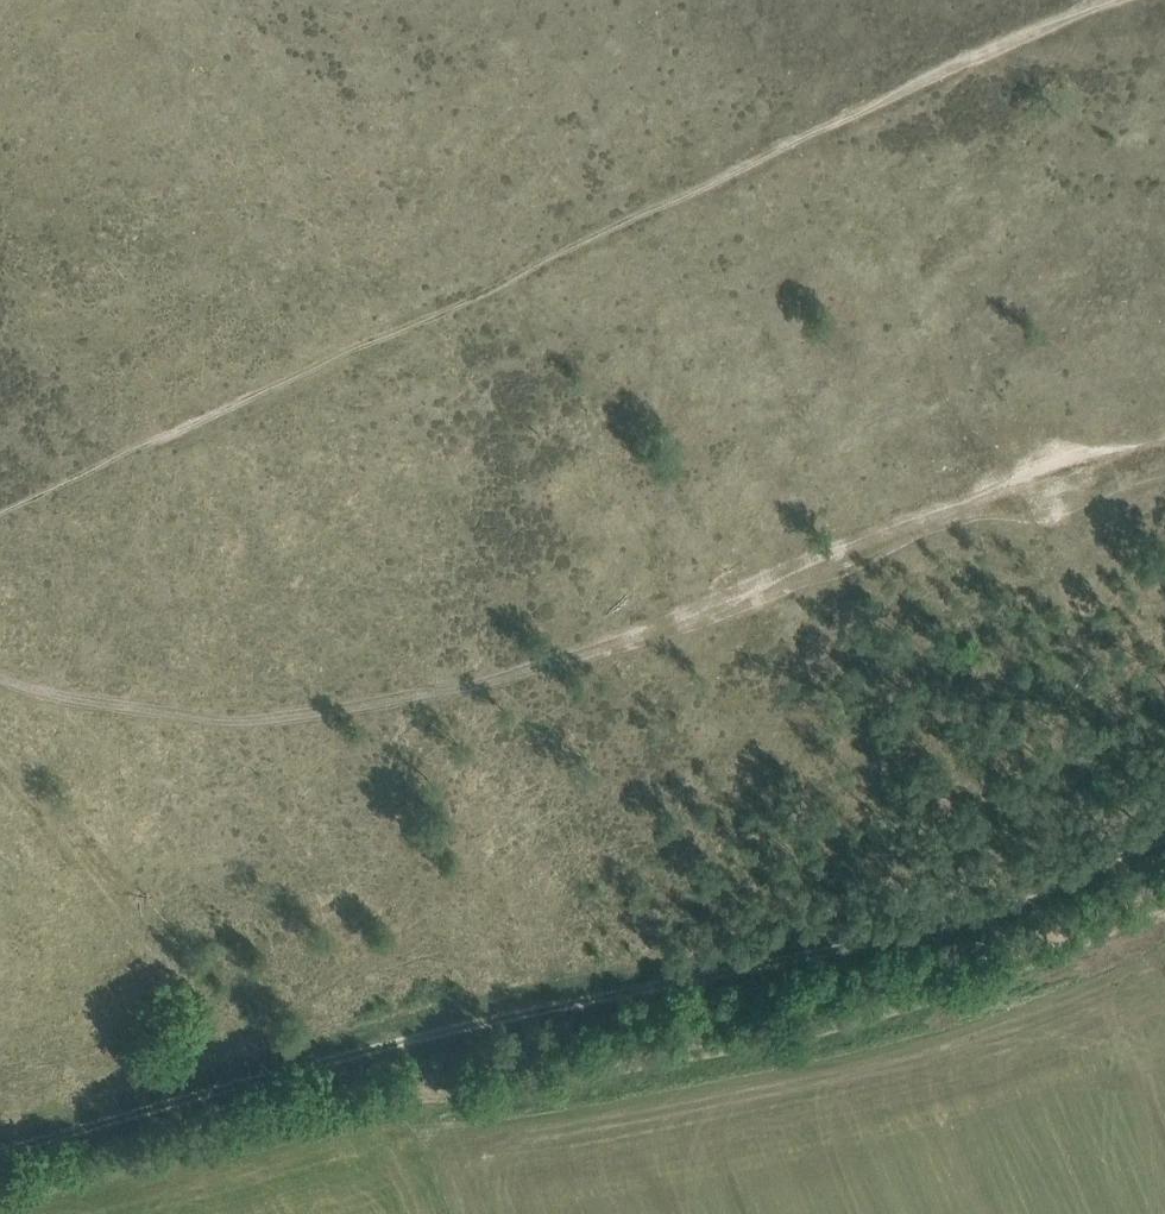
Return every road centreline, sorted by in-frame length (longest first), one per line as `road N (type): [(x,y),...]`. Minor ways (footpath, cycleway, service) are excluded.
road 1 (track): [(0,1163),(699,976),(905,929),(1164,825)]
road 2 (track): [(1164,445),(1087,463),(701,610),(461,690),(348,711),(205,701),(0,663)]

